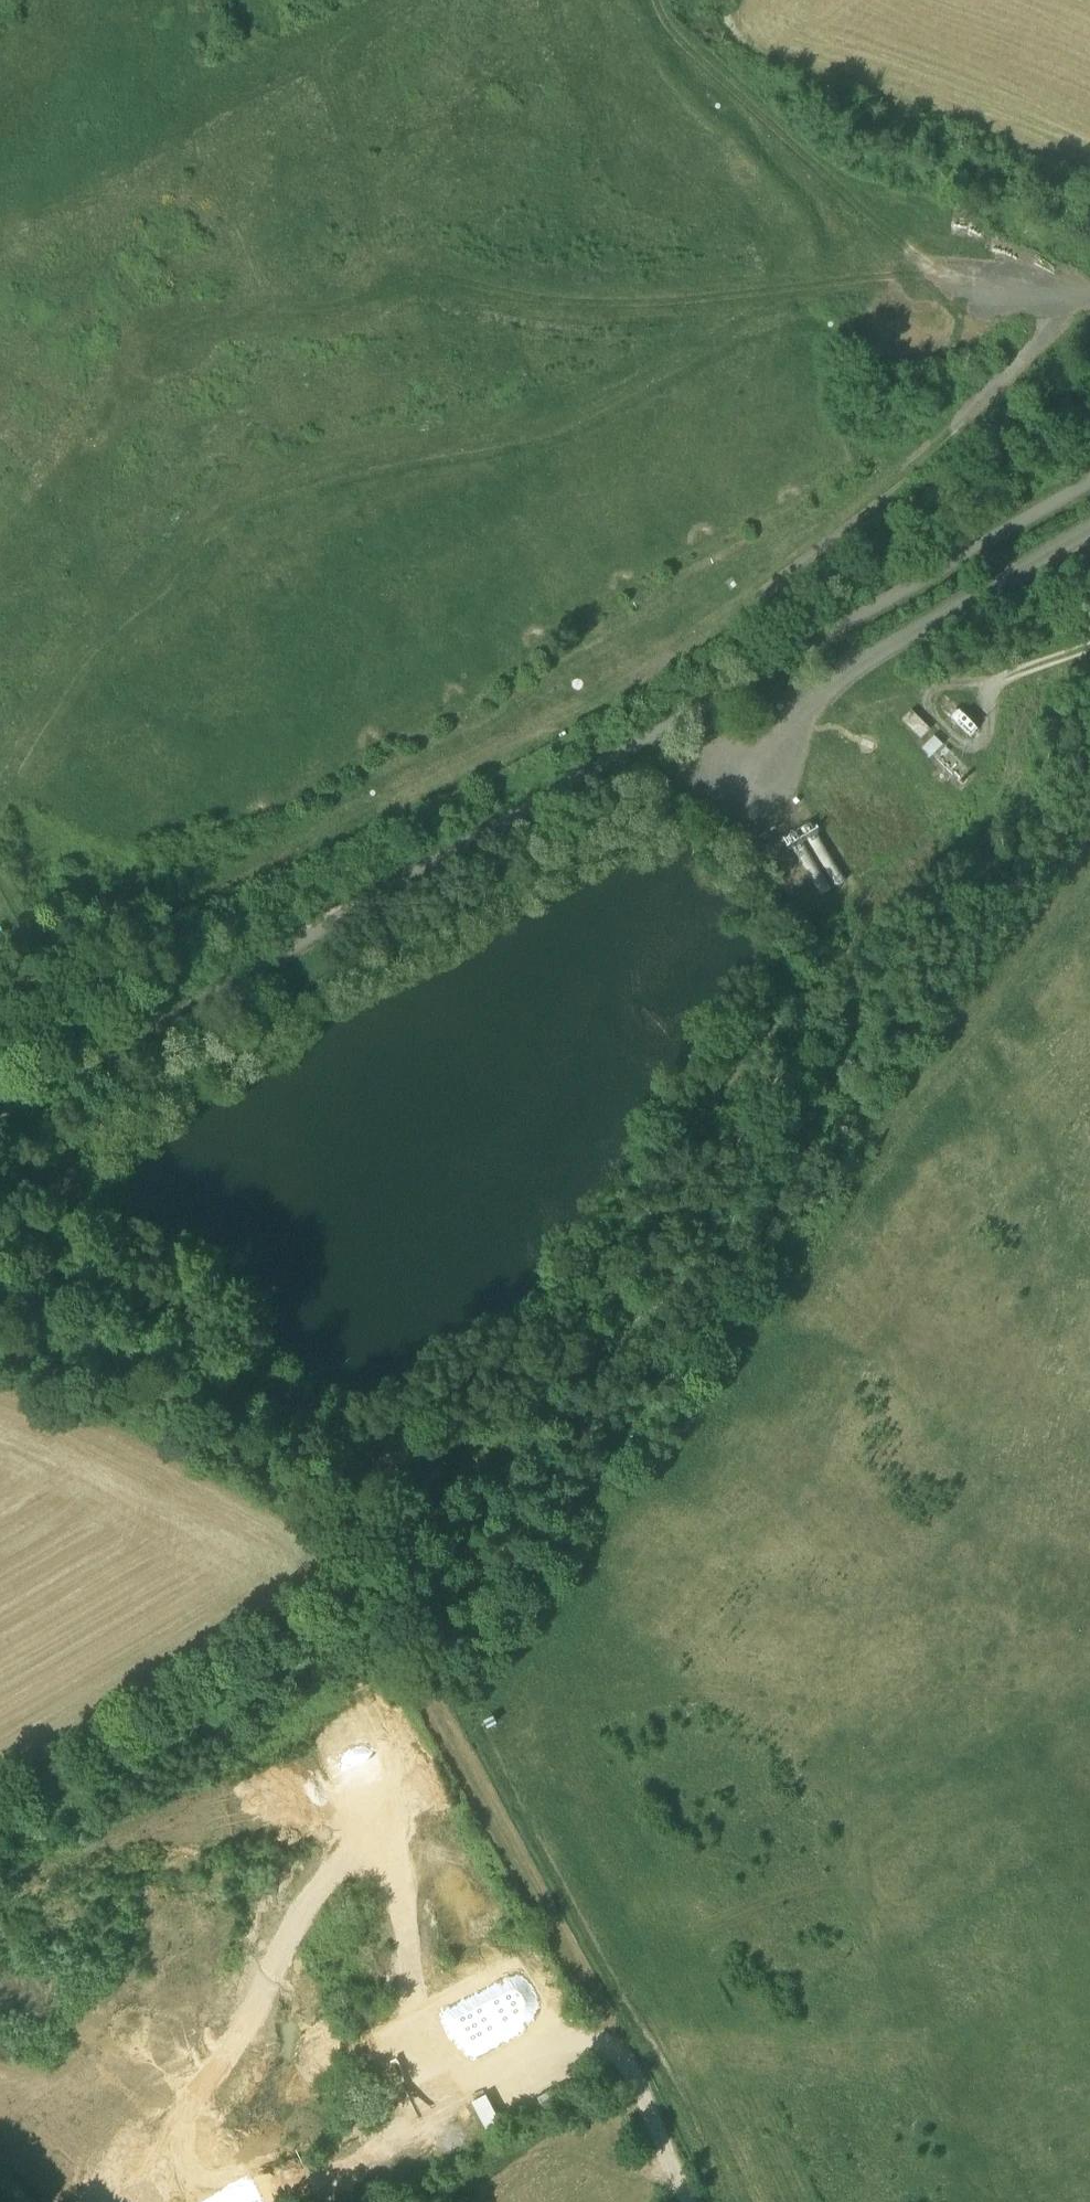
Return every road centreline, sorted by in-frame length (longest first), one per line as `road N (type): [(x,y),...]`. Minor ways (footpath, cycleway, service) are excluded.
road 1 (track): [(686,2201),(604,2025)]

